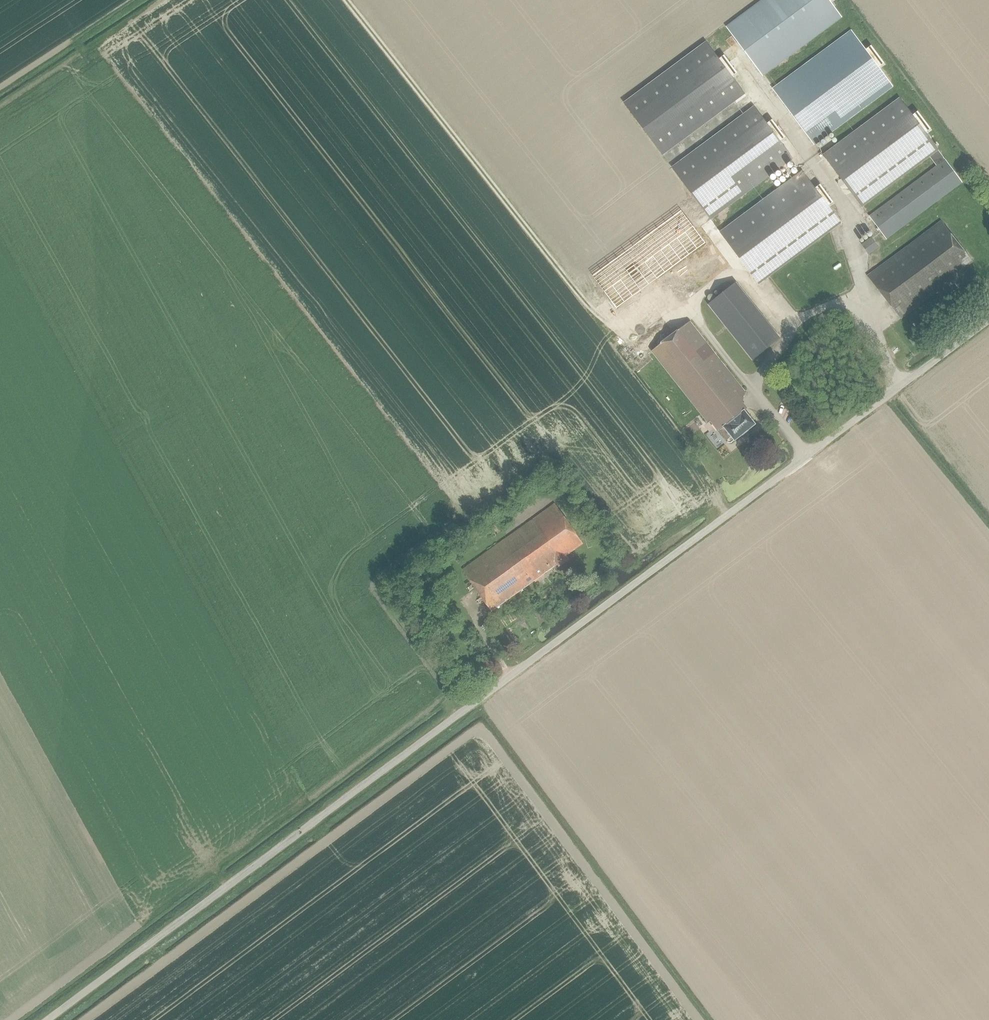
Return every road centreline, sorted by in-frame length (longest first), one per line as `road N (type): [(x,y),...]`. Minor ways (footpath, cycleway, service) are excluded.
road 1 (unclassified): [(51,1019),(988,322)]
road 2 (track): [(606,322),(347,0)]

